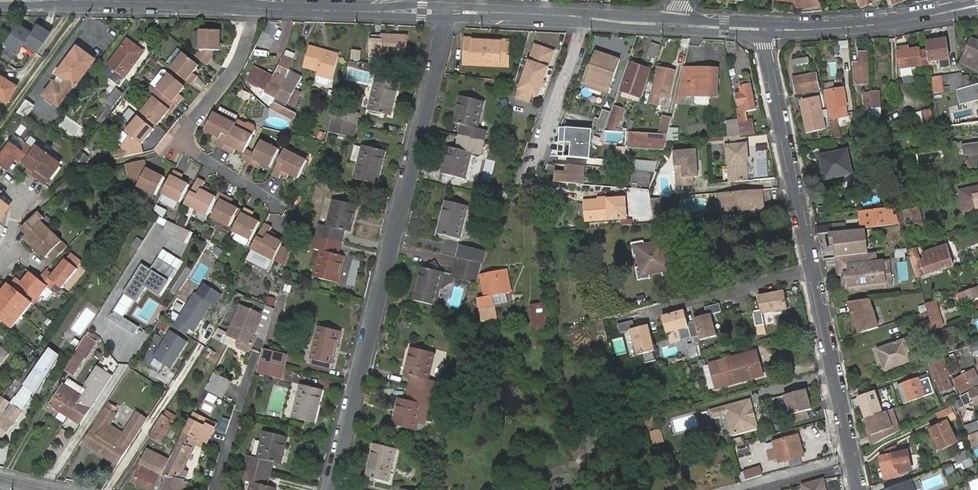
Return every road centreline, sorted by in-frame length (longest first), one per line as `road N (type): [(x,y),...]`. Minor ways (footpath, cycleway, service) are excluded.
road 1 (residential): [(329,489),(446,12)]
road 2 (residential): [(762,29),(856,489)]
road 3 (residential): [(254,8),(235,70),(176,143),(282,208)]
road 4 (tertiary): [(762,29),(906,21),(977,5)]
road 5 (tertiary): [(254,8),(446,12)]
road 6 (tertiary): [(63,0),(254,8)]
road 7 (residential): [(586,18),(527,178)]
road 8 (tertiary): [(446,12),(586,18)]

